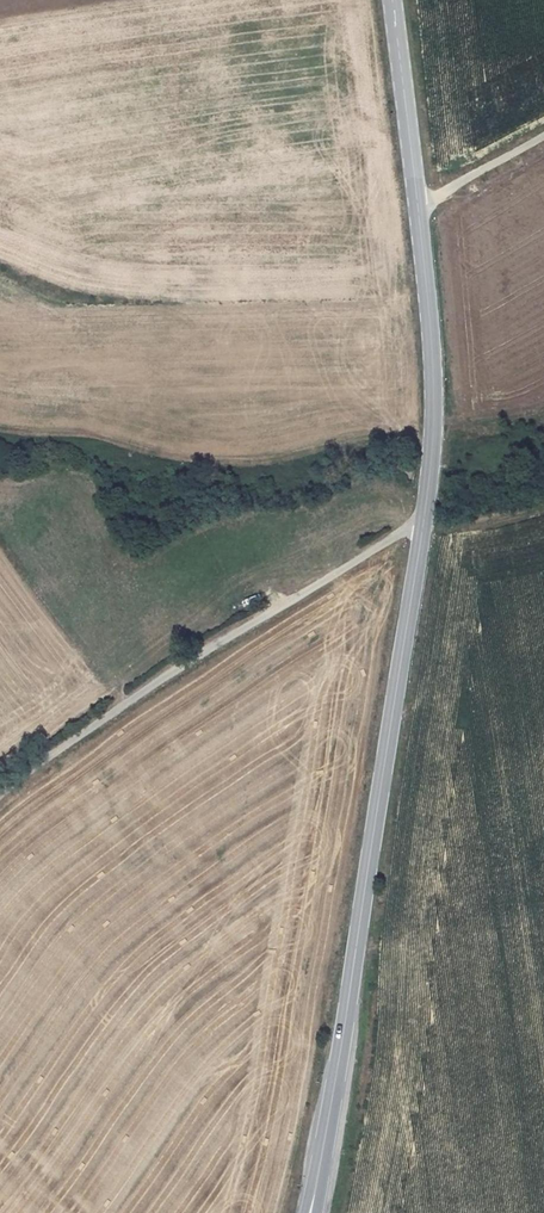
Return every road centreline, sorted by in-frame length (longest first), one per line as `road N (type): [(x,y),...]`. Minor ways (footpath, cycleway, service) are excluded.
road 1 (secondary): [(423,524),(310,1212)]
road 2 (secondary): [(392,0),(432,370),(423,524)]
road 3 (unclassified): [(0,812),(250,624),(423,524)]
road 4 (track): [(543,135),(418,210)]
road 5 (track): [(423,524),(492,520),(543,498)]

